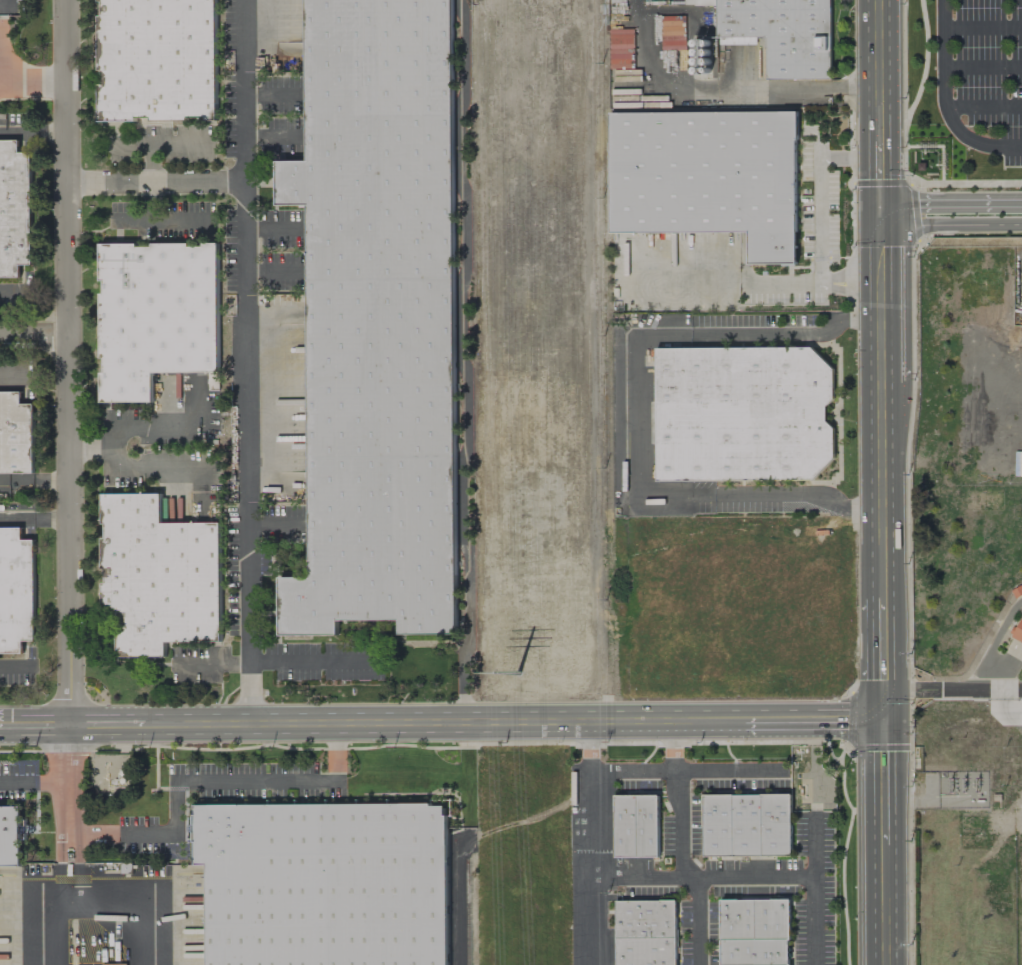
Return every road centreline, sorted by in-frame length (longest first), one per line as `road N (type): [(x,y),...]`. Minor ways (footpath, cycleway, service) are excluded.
road 1 (tertiary): [(0,724),(884,722)]
road 2 (residential): [(67,0),(74,724)]
road 3 (primary): [(882,600),(881,381)]
road 4 (primary): [(881,381),(880,217)]
road 5 (residential): [(1021,206),(915,207),(880,217)]
road 6 (residential): [(880,217),(916,226),(1021,225)]
road 7 (primary): [(879,141),(878,0)]
road 8 (primary): [(885,846),(884,722)]

